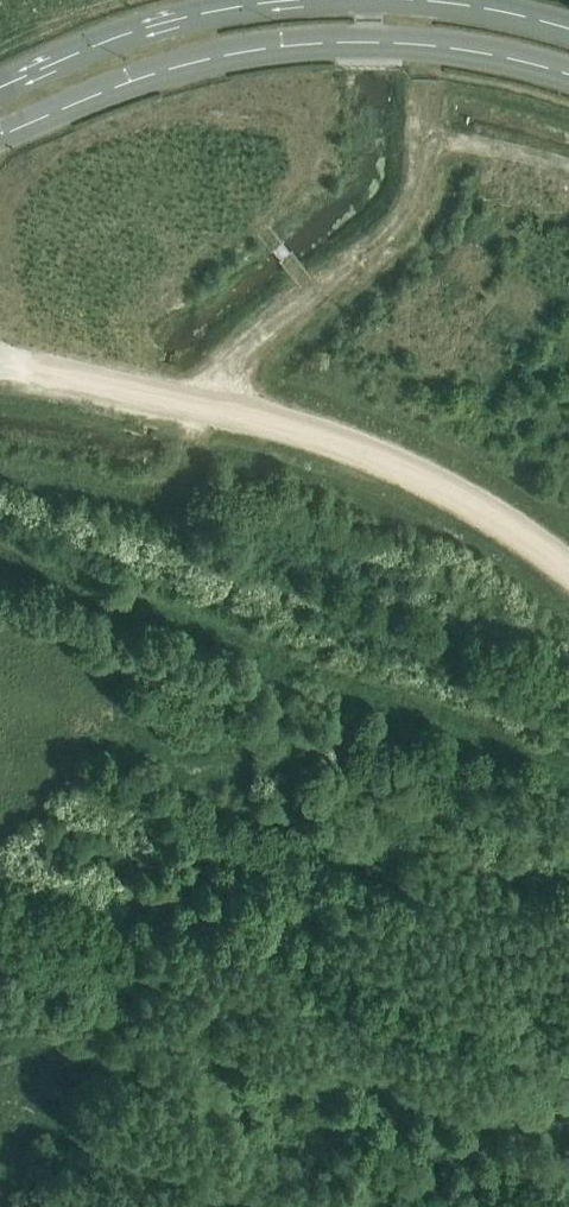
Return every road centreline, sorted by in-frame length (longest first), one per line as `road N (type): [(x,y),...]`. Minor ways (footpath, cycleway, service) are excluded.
road 1 (track): [(0,367),(233,407),(403,467),(470,503),(568,573)]
road 2 (tertiary): [(0,138),(118,89),(247,51),(375,44),(457,50),(568,75)]
road 3 (tertiary): [(319,0),(181,19),(0,88)]
road 4 (tertiary): [(568,31),(469,6),(376,0)]

